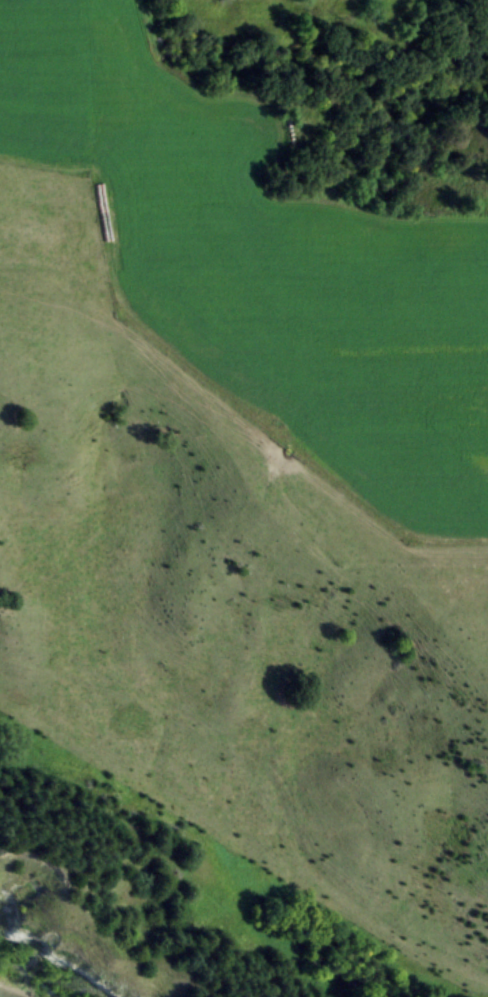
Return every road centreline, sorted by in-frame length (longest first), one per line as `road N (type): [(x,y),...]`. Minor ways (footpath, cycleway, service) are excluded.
road 1 (track): [(487,983),(467,981),(373,925),(182,791),(0,700)]

